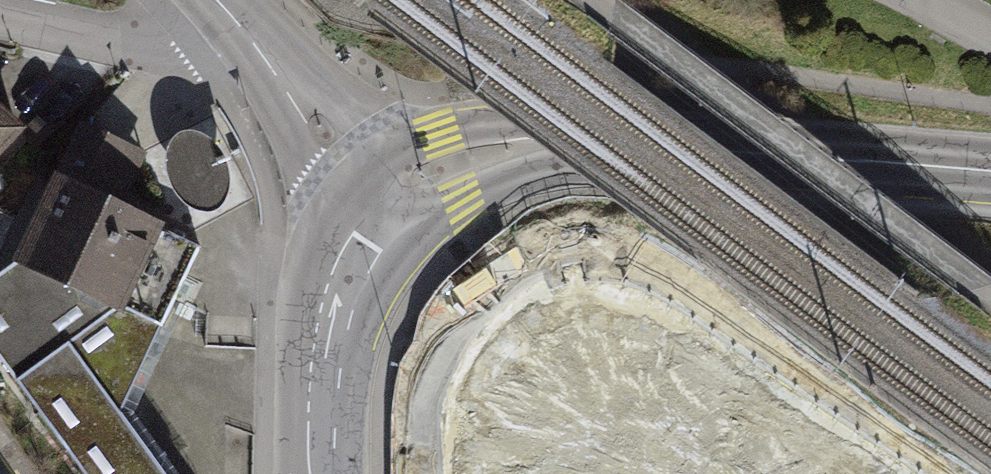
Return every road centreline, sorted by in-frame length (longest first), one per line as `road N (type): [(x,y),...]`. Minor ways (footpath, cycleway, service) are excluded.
road 1 (secondary): [(990,175),(655,151),(512,151),(450,164),(387,204)]
road 2 (secondary): [(387,204),(330,313),(320,365),(319,473)]
road 3 (residential): [(254,45),(147,39),(0,14)]
road 4 (tertiary): [(387,204),(254,45)]

